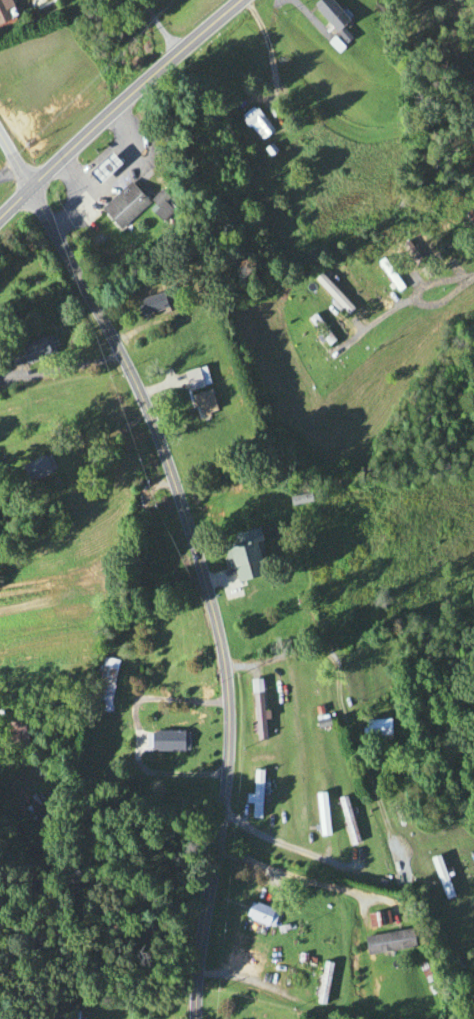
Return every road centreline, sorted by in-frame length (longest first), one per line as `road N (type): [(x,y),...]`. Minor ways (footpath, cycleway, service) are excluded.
road 1 (residential): [(196,1018),(227,779),(225,670),(201,569),(140,394),(27,187)]
road 2 (primary): [(0,215),(158,65),(239,0)]
road 3 (residential): [(355,866),(280,846),(222,815)]
road 4 (residential): [(460,282),(434,307),(415,308),(409,300),(431,282),(460,282)]

